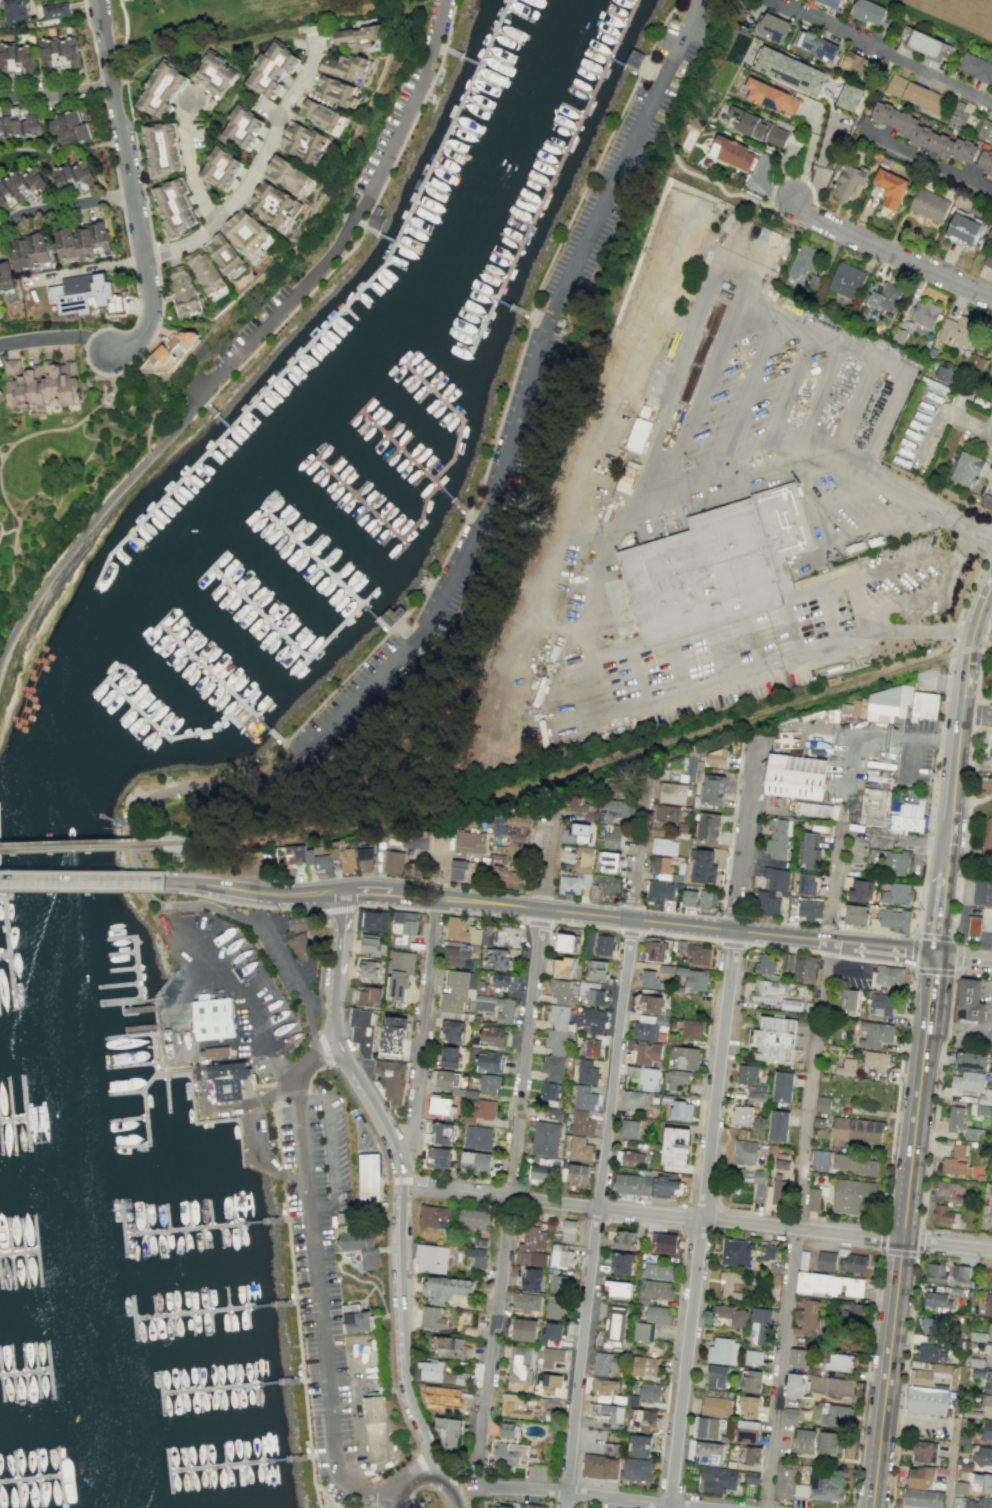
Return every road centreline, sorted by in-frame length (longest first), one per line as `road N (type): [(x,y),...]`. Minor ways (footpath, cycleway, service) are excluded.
road 1 (residential): [(670,1507),(756,747)]
road 2 (residential): [(769,1507),(843,827)]
road 3 (residential): [(478,1485),(559,819)]
road 4 (secondary): [(937,952),(347,891)]
road 5 (residential): [(421,1188),(991,1252)]
road 6 (tertiary): [(338,1042),(402,1165),(408,1387),(457,1507)]
road 7 (secondary): [(877,1507),(927,1040)]
road 8 (secondary): [(943,868),(972,627),(991,577)]
road 9 (residential): [(598,1207),(631,919)]
road 10 (residential): [(567,1492),(598,1207)]
road 11 (residential): [(158,254),(211,224),(237,198),(321,37)]
road 12 (residential): [(441,899),(402,1165)]
road 13 (residential): [(772,0),(991,101)]
road 14 (residential): [(792,208),(991,301)]
road 15 (residential): [(133,191),(97,0)]
road 16 (secondary): [(347,891),(294,896),(162,882)]
road 17 (residential): [(110,351),(138,342),(154,308),(133,191)]
road 18 (secondary): [(0,880),(162,882)]
road 19 (tertiary): [(347,891),(338,1042)]
road 20 (residential): [(211,224),(189,176),(181,118),(201,90)]
road 21 (residential): [(133,191),(69,197),(0,238)]
road 22 (residential): [(991,188),(864,126)]
road 23 (residential): [(567,1492),(697,1507)]
road 24 (residential): [(631,919),(645,809),(653,800)]

